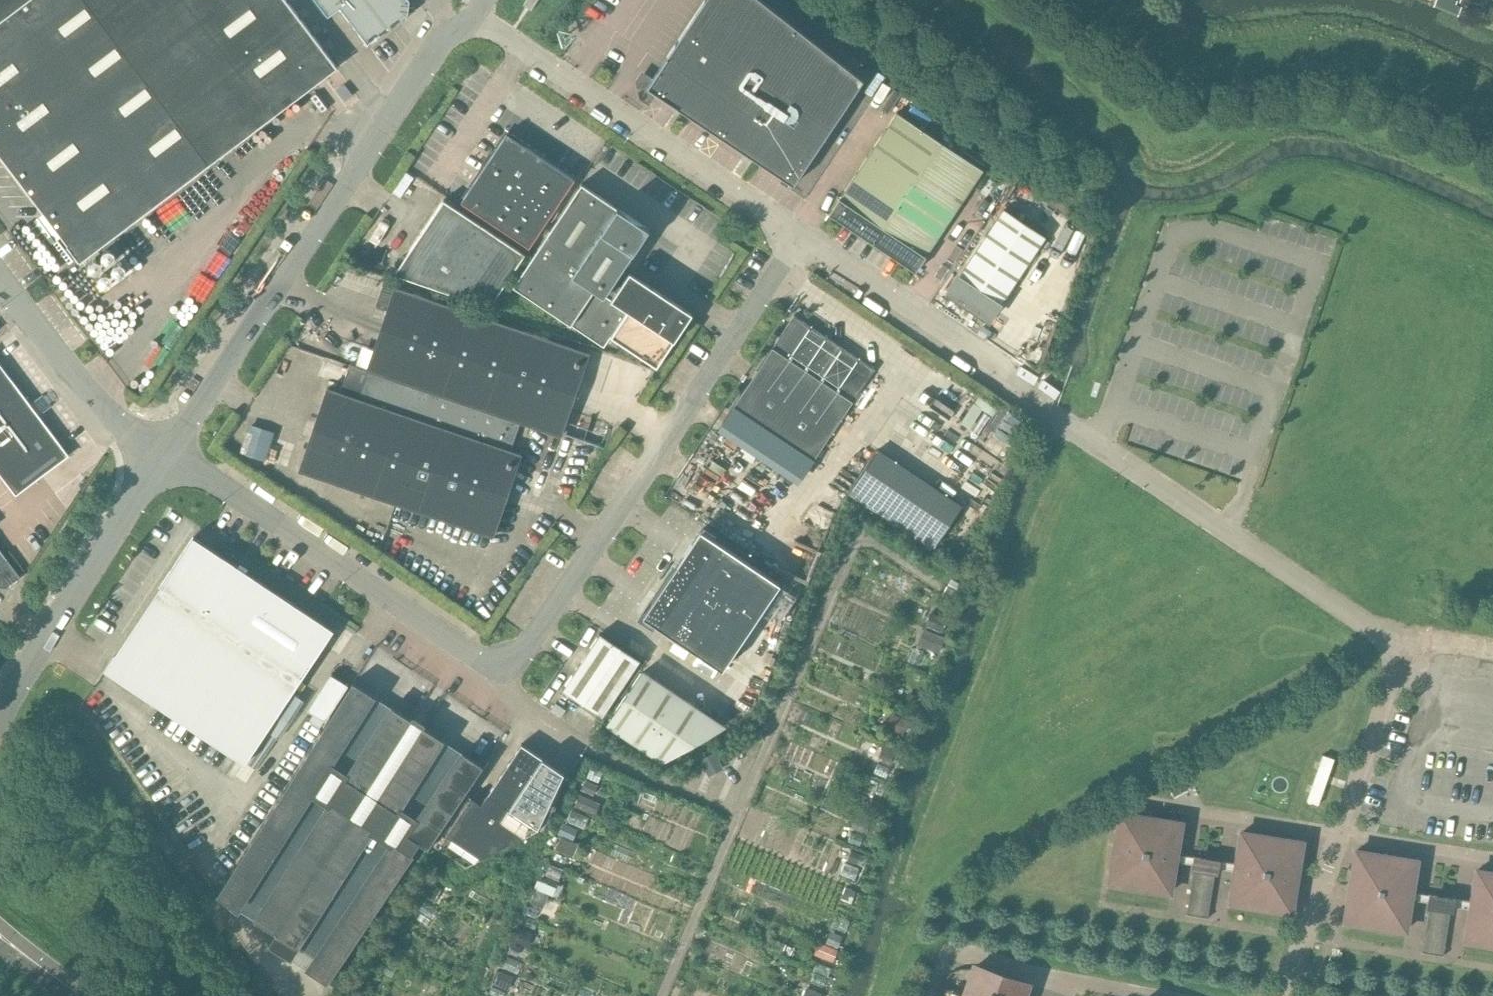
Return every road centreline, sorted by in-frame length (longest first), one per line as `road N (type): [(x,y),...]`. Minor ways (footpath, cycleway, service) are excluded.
road 1 (unclassified): [(165,452),(504,677),(803,235)]
road 2 (unclassified): [(165,452),(434,49),(465,22)]
road 3 (unclassified): [(803,235),(465,22)]
road 4 (unclassified): [(0,711),(165,452)]
road 5 (unclassified): [(1033,395),(803,235)]
road 6 (unclassified): [(165,452),(125,428),(0,280)]

